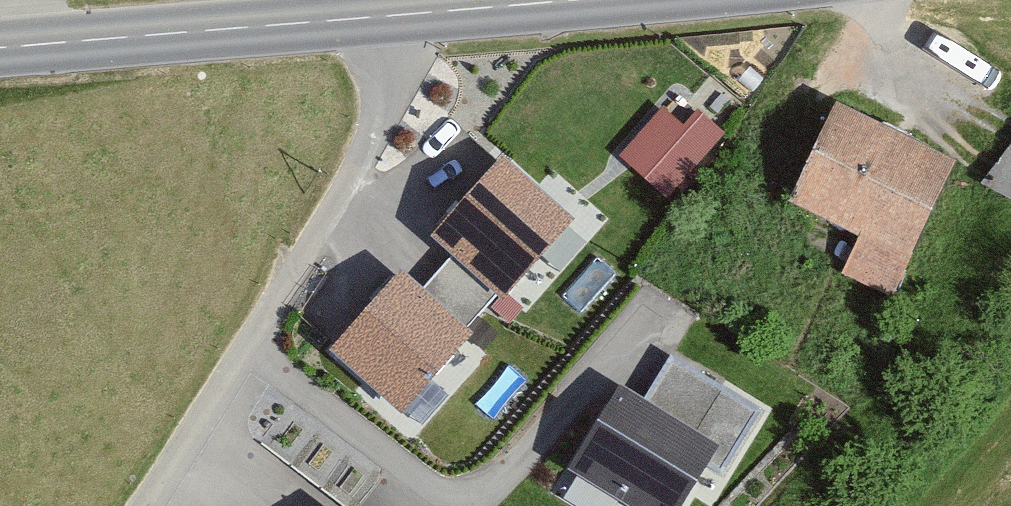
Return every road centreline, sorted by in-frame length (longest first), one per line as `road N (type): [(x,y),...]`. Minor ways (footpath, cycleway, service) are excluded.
road 1 (residential): [(383,12),(381,89),(345,181),(137,505)]
road 2 (tertiary): [(383,12),(0,48)]
road 3 (tertiary): [(507,0),(383,12)]

